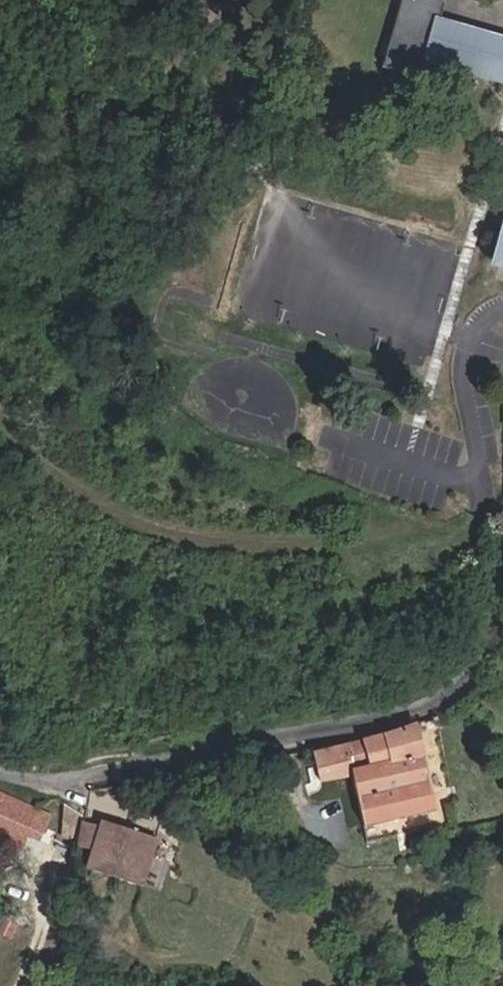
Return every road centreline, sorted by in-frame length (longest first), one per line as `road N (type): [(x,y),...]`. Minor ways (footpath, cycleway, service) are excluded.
road 1 (residential): [(502,624),(482,666),(432,701),(14,777),(0,770)]

